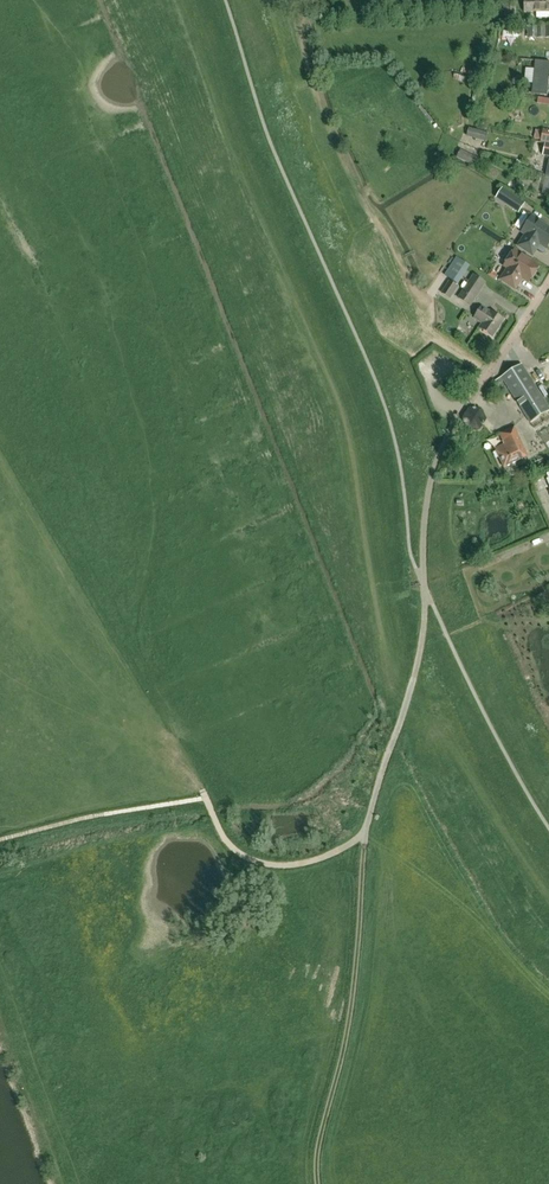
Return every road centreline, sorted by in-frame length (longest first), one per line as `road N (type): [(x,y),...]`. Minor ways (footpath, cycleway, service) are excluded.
road 1 (track): [(320,1183),(315,1166),(360,991),(366,833),(418,659),(425,590)]
road 2 (track): [(366,833),(309,861),(263,863),(231,844),(206,798),(0,839)]
road 3 (residential): [(425,590),(425,520),(441,444),(548,275)]

